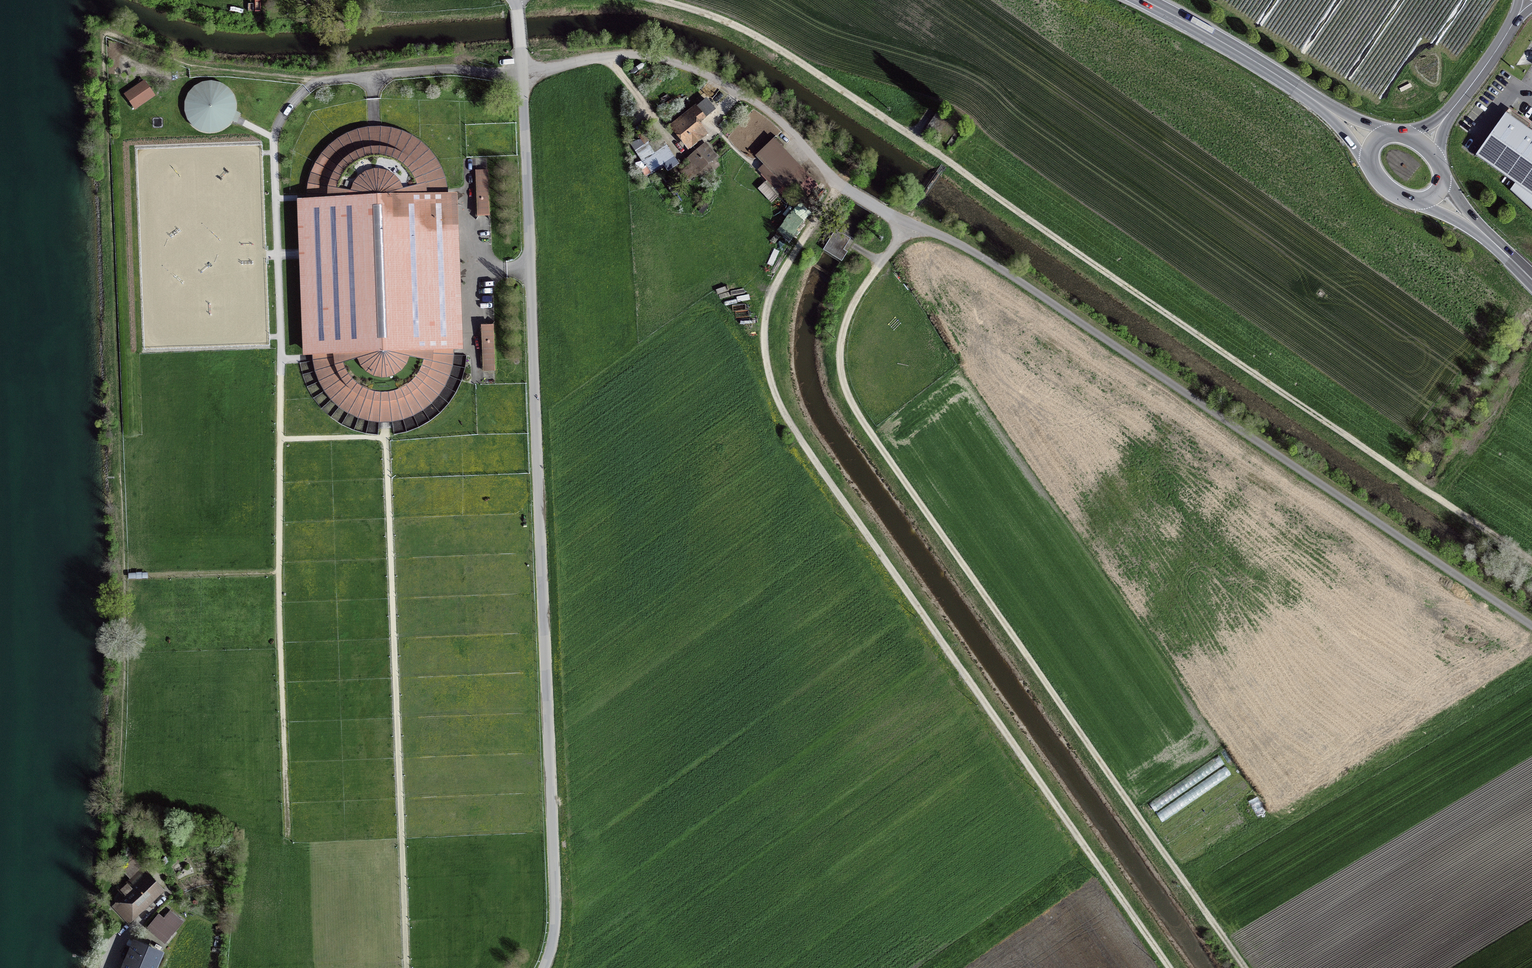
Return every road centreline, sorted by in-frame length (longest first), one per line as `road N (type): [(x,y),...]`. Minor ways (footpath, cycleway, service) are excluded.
road 1 (track): [(654,0),(724,21),(779,51),(1531,562)]
road 2 (unclassified): [(515,0),(557,929),(544,967)]
road 3 (track): [(1171,967),(779,402),(765,314),(837,185)]
road 4 (track): [(907,221),(844,327),(843,383),(855,413),(1242,967)]
road 5 (track): [(907,221),(1002,265),(1417,555),(1531,625)]
road 6 (trunk): [(1323,106),(1144,0)]
road 7 (trunk): [(1447,115),(1528,0)]

